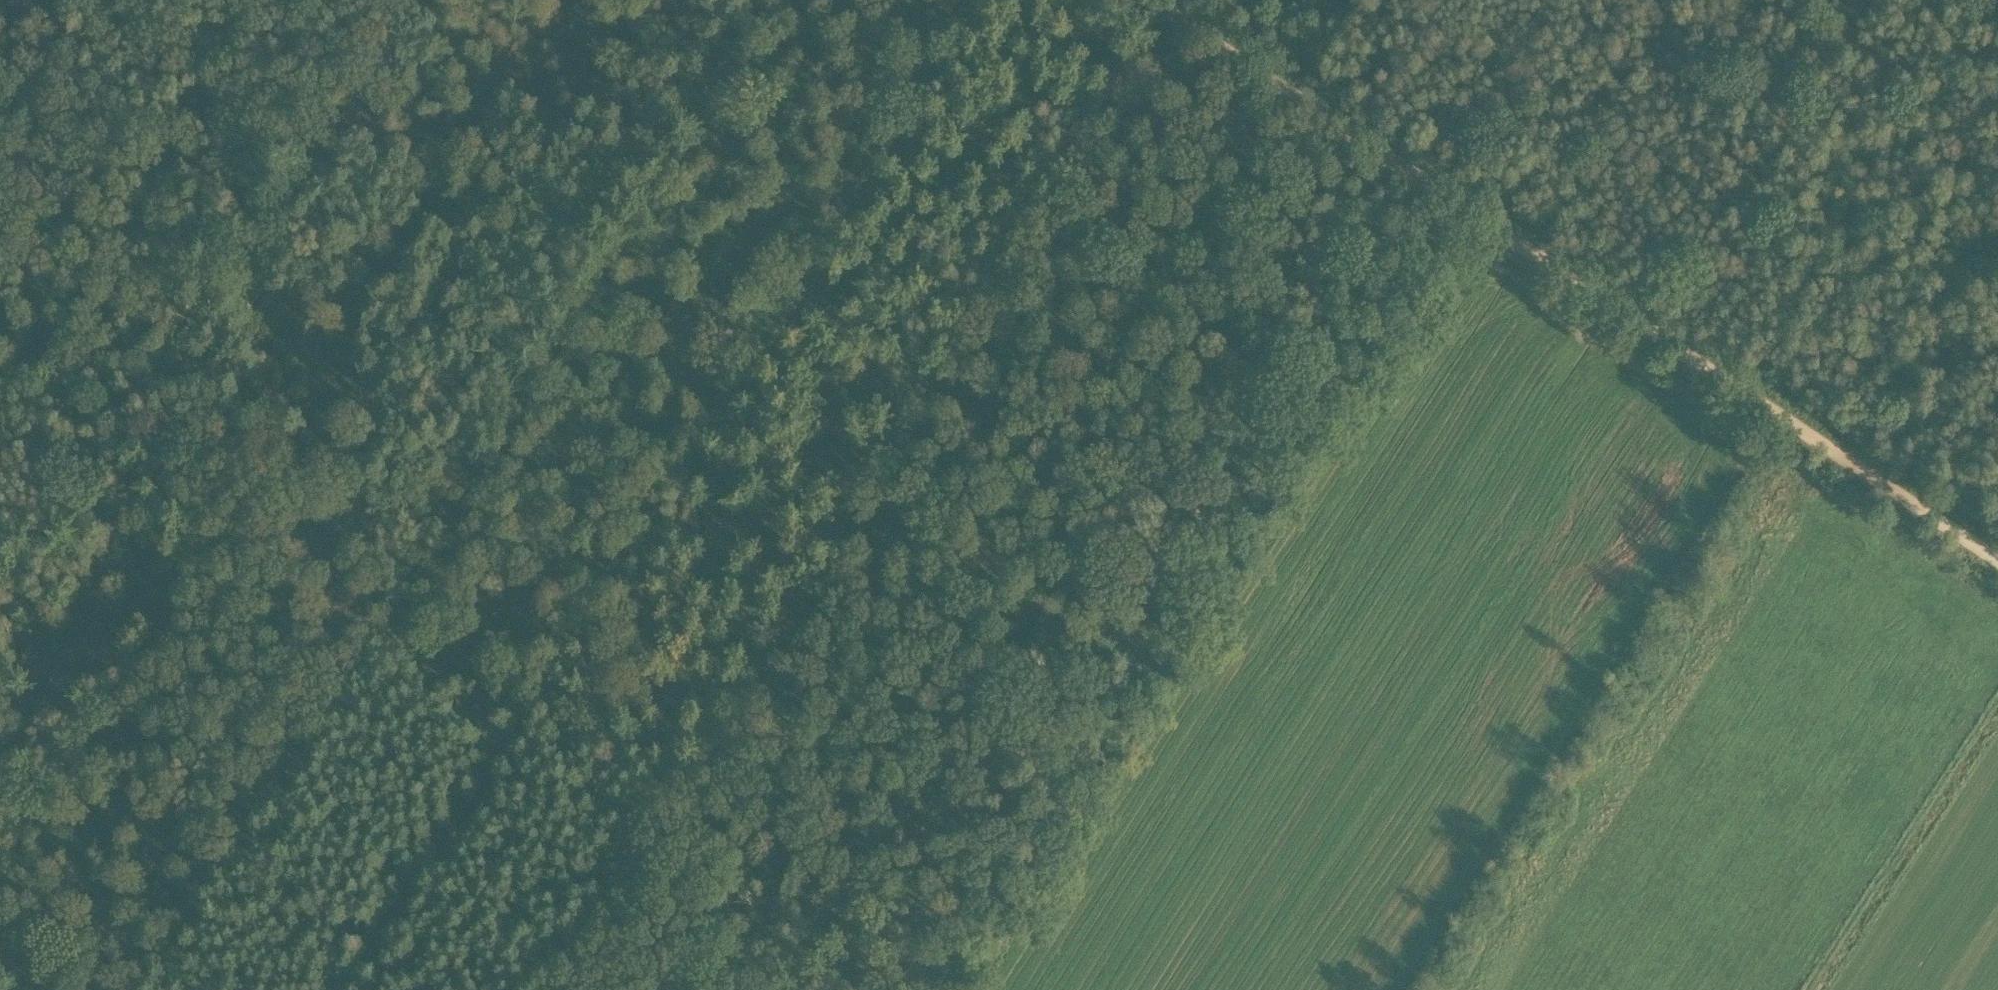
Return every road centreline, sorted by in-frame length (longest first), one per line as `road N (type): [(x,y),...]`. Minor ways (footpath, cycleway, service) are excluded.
road 1 (track): [(1997,567),(1145,0)]
road 2 (track): [(1815,989),(1997,711)]
road 3 (track): [(776,989),(854,869)]

